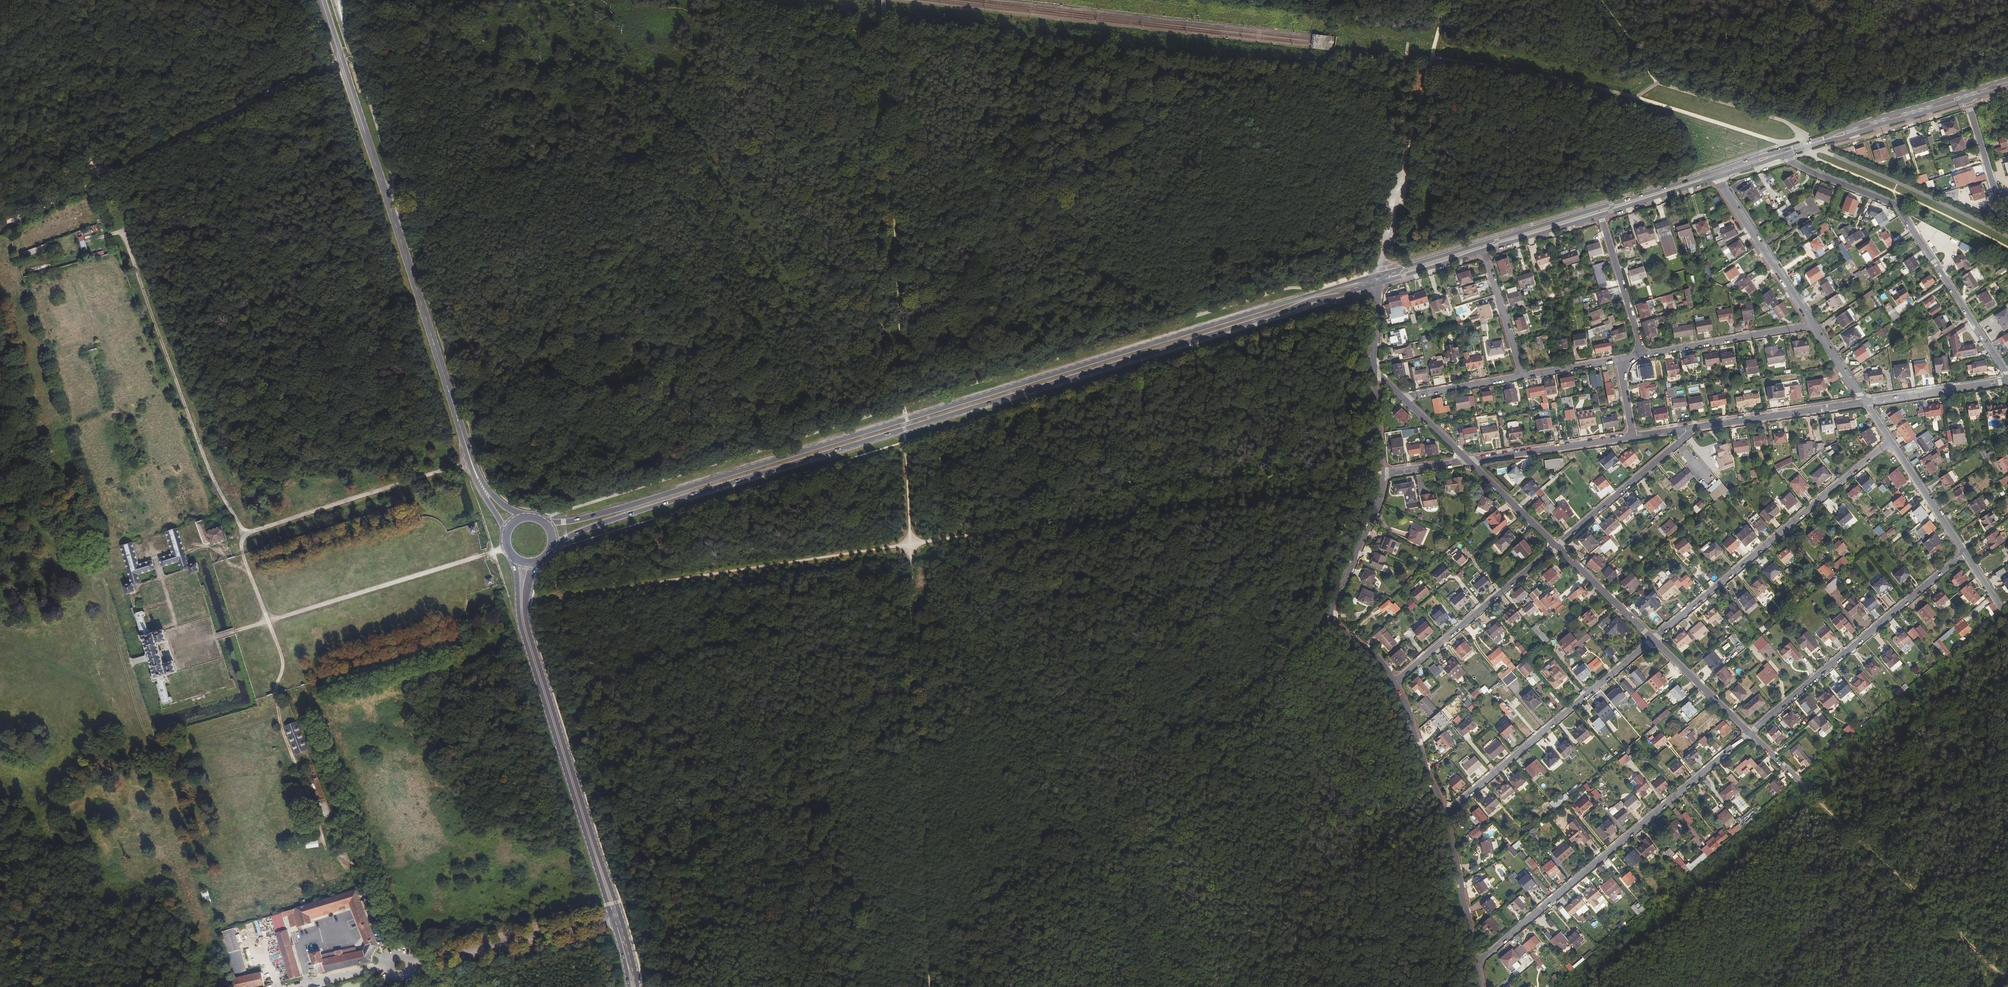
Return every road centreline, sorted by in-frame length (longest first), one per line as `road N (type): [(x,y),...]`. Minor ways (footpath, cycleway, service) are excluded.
road 1 (secondary): [(1379,275),(594,516),(546,522)]
road 2 (secondary): [(552,548),(602,524),(1377,283)]
road 3 (track): [(1331,616),(1277,692),(1051,925),(1007,986)]
road 4 (secondary): [(322,0),(470,462)]
road 5 (track): [(883,42),(903,405)]
road 6 (residential): [(1750,732),(1477,963)]
road 7 (secondary): [(1711,172),(1379,275)]
road 8 (track): [(332,866),(281,726),(282,660),(245,568),(242,536)]
road 9 (track): [(110,234),(123,232),(196,438),(242,536)]
road 10 (unclassified): [(2007,376),(1899,208),(1784,155)]
road 11 (residential): [(1889,442),(1653,639)]
road 12 (secondary): [(615,915),(529,642)]
road 13 (residential): [(1963,554),(1750,732)]
road 14 (residential): [(1653,639),(1445,812)]
road 15 (track): [(322,68),(98,175)]
road 16 (unclassified): [(1383,473),(1331,616),(1394,683)]
road 17 (track): [(470,462),(242,536)]
road 18 (unclassified): [(1394,683),(1556,545)]
road 19 (unclassified): [(615,915),(411,968)]
road 20 (track): [(16,4),(98,175)]
road 21 (secondary): [(1784,155),(1965,100)]
road 22 (secondary): [(1963,93),(1783,151)]
road 23 (unclassified): [(1556,545),(1694,428)]
road 24 (residential): [(1811,325),(1717,178)]
road 25 (unclassified): [(1694,428),(1864,402)]
road 26 (residential): [(1811,325),(1642,355)]
road 27 (unclassified): [(1470,461),(1632,437)]
road 28 (unclassified): [(1445,812),(1477,963)]
road 29 (residential): [(1642,355),(1599,215)]
road 30 (unclassified): [(1864,402),(2007,381)]
road 31 (unclassified): [(1394,683),(1445,812)]
road 32 (residential): [(387,961),(335,934),(304,942),(312,986)]
road 33 (residential): [(1653,639),(1556,545)]
road 34 (residential): [(1750,732),(1653,639)]
road 35 (residential): [(1963,554),(1889,442)]
road 36 (residential): [(1521,376),(1482,249)]
road 37 (secondary): [(1599,215),(1717,178)]
road 38 (secondary): [(1482,249),(1599,215)]
road 39 (residential): [(1556,545),(1470,461)]

